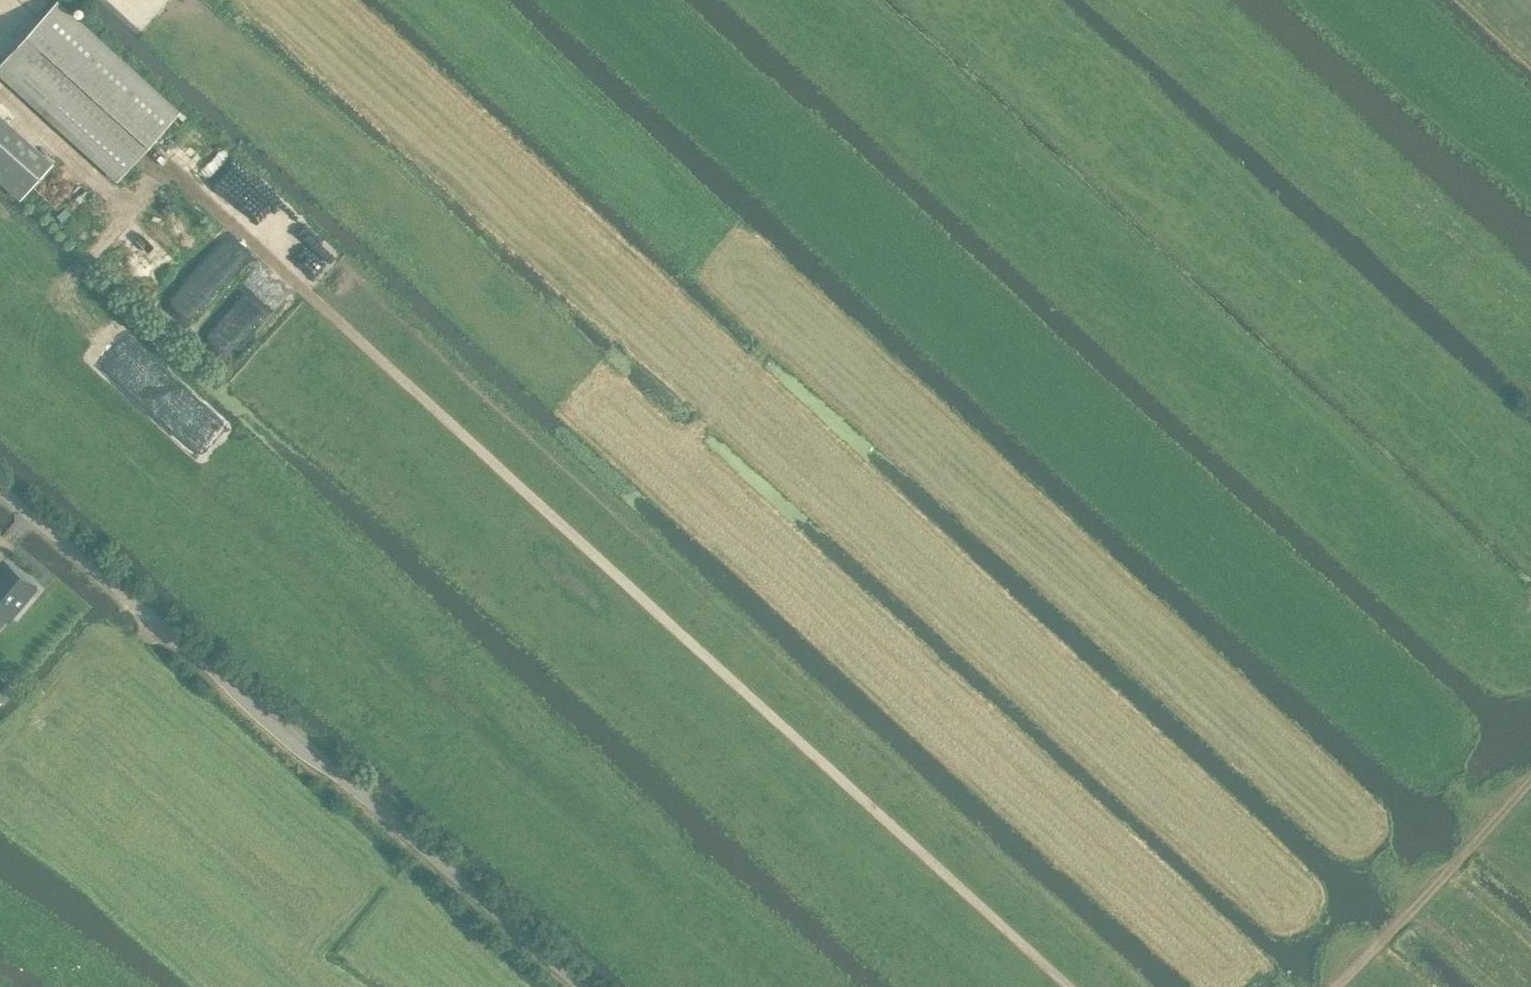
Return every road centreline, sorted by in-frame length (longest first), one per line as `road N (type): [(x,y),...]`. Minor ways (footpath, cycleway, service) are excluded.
road 1 (track): [(178,180),(1072,986)]
road 2 (tertiary): [(587,986),(0,488)]
road 3 (track): [(1341,986),(1530,779)]

